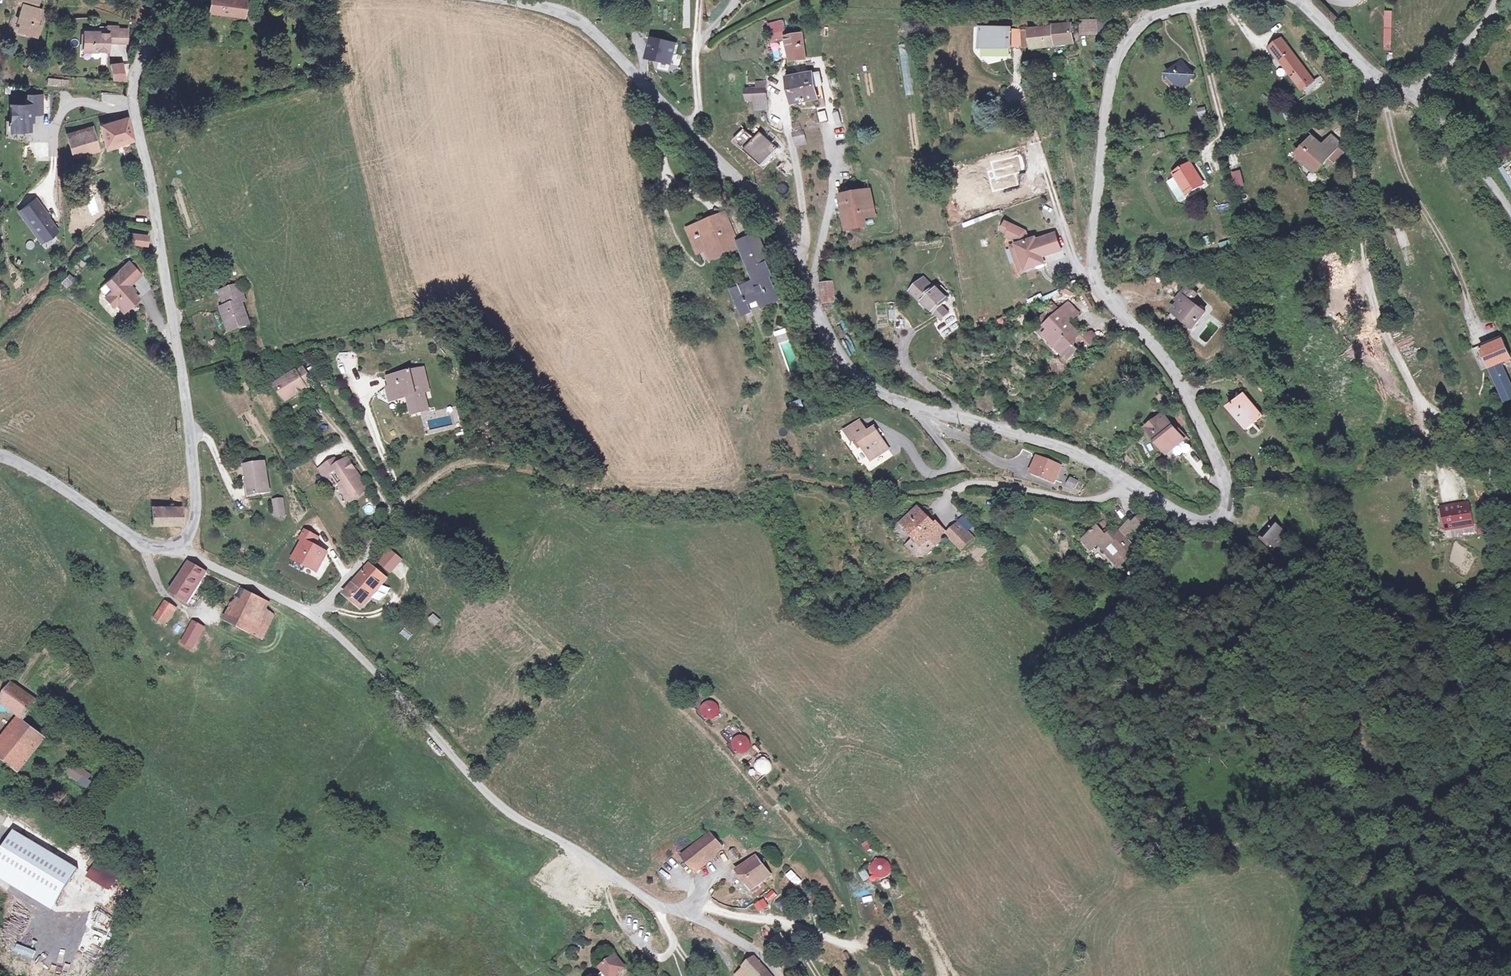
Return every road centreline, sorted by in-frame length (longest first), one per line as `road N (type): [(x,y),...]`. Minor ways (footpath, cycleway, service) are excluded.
road 1 (unclassified): [(501,0),(574,19),(660,98),(745,190),(815,309),(835,362),(872,396),(1030,436),(1093,460),(1126,486)]
road 2 (unclassified): [(1126,486),(1200,523),(1215,524),(1231,504),(1197,409),(1155,344),(1094,280),(1108,90),(1119,54),(1147,16),(1218,0)]
road 3 (unclassified): [(315,616),(510,816),(675,913),(745,943),(781,975)]
road 4 (unclassified): [(175,546),(194,523),(187,414),(135,95),(142,54),(193,0)]
road 5 (residential): [(1449,483),(1427,407),(1372,297),(1359,164),(1371,74)]
road 6 (residential): [(1126,486),(1109,499),(1075,501),(964,486),(945,504),(945,524)]
road 7 (unclassified): [(0,455),(149,548),(175,546)]
road 8 (unclassified): [(315,616),(419,496)]
road 9 (unclassified): [(1408,92),(1510,211)]
road 10 (unclassified): [(175,546),(315,616)]
road 11 (unclassified): [(1408,92),(1444,79),(1470,57),(1497,0)]

